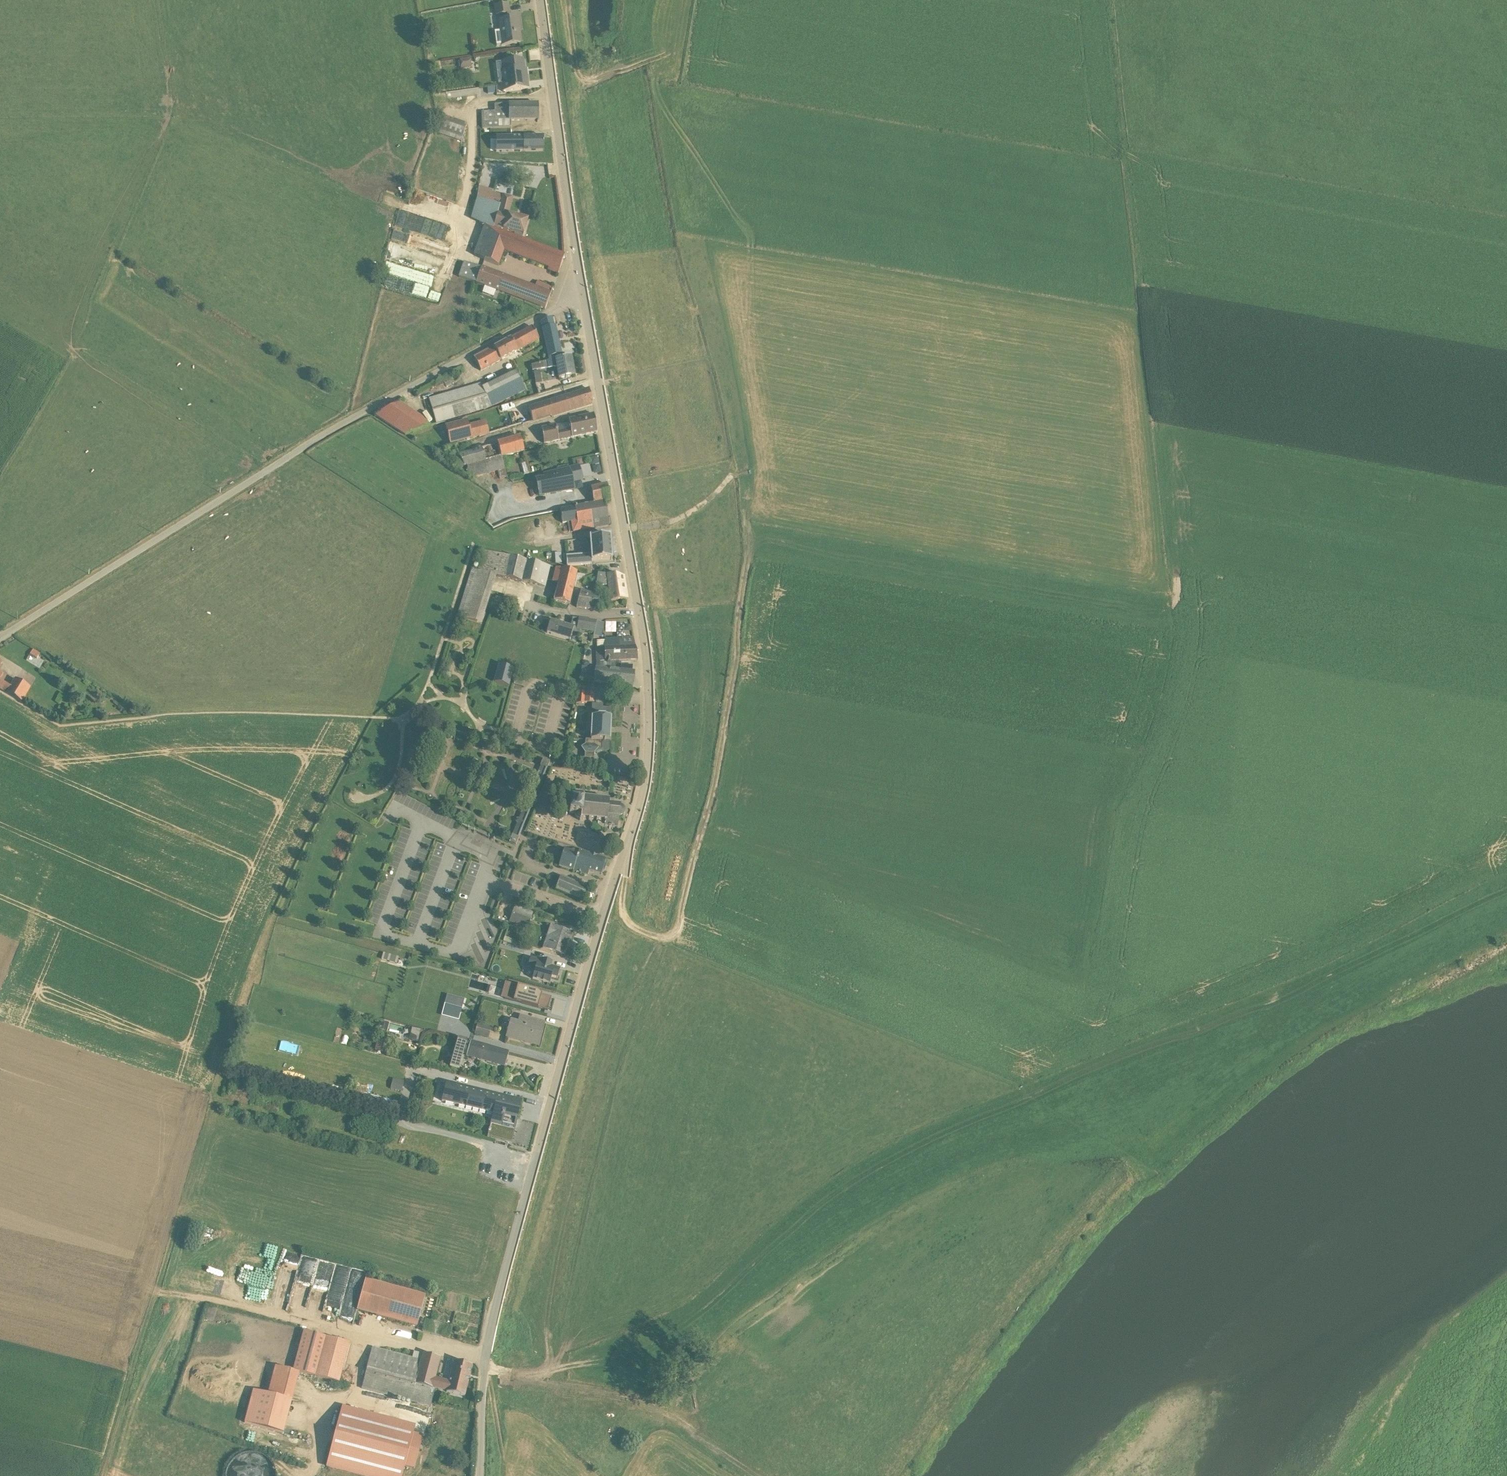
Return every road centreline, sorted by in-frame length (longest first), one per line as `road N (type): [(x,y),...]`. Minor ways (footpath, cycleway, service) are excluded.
road 1 (track): [(484,1372),(523,1377),(654,1349),(796,1226),(883,1166),(1090,1071),(1276,1003),(1506,892)]
road 2 (residential): [(580,999),(642,787),(648,697),(580,293)]
road 3 (unclassified): [(478,1475),(485,1354),(580,999)]
road 4 (track): [(234,1025),(102,1475)]
road 5 (track): [(624,888),(623,919),(666,941),(709,803),(746,565)]
road 6 (unclassified): [(0,643),(368,414)]
road 7 (residential): [(580,293),(537,0)]
road 8 (residential): [(368,414),(580,293)]
road 9 (track): [(684,0),(671,51),(596,84),(581,80),(574,66),(572,0)]
road 10 (track): [(622,532),(681,520),(732,477)]

